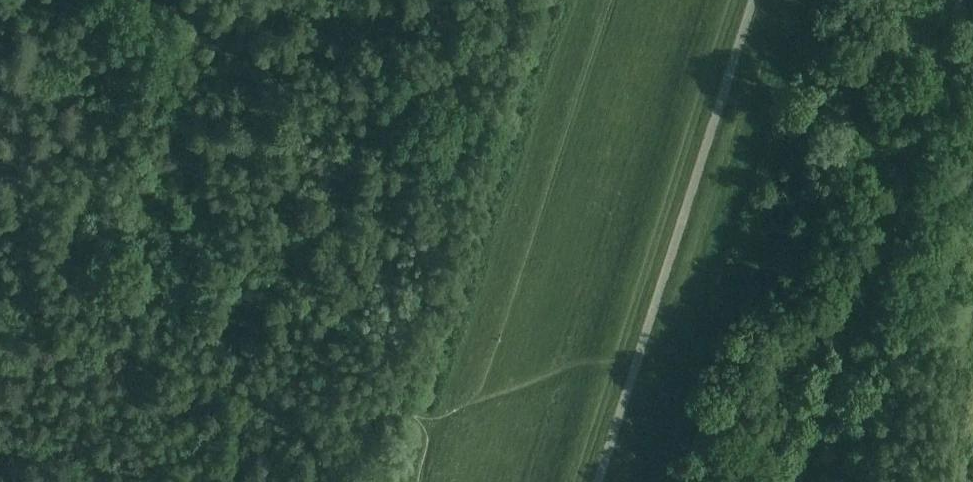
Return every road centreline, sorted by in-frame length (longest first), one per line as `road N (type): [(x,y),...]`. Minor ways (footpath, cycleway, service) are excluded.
road 1 (track): [(968,0),(806,481)]
road 2 (track): [(0,291),(444,432)]
road 3 (track): [(578,0),(444,432)]
road 4 (track): [(444,432),(601,481)]

